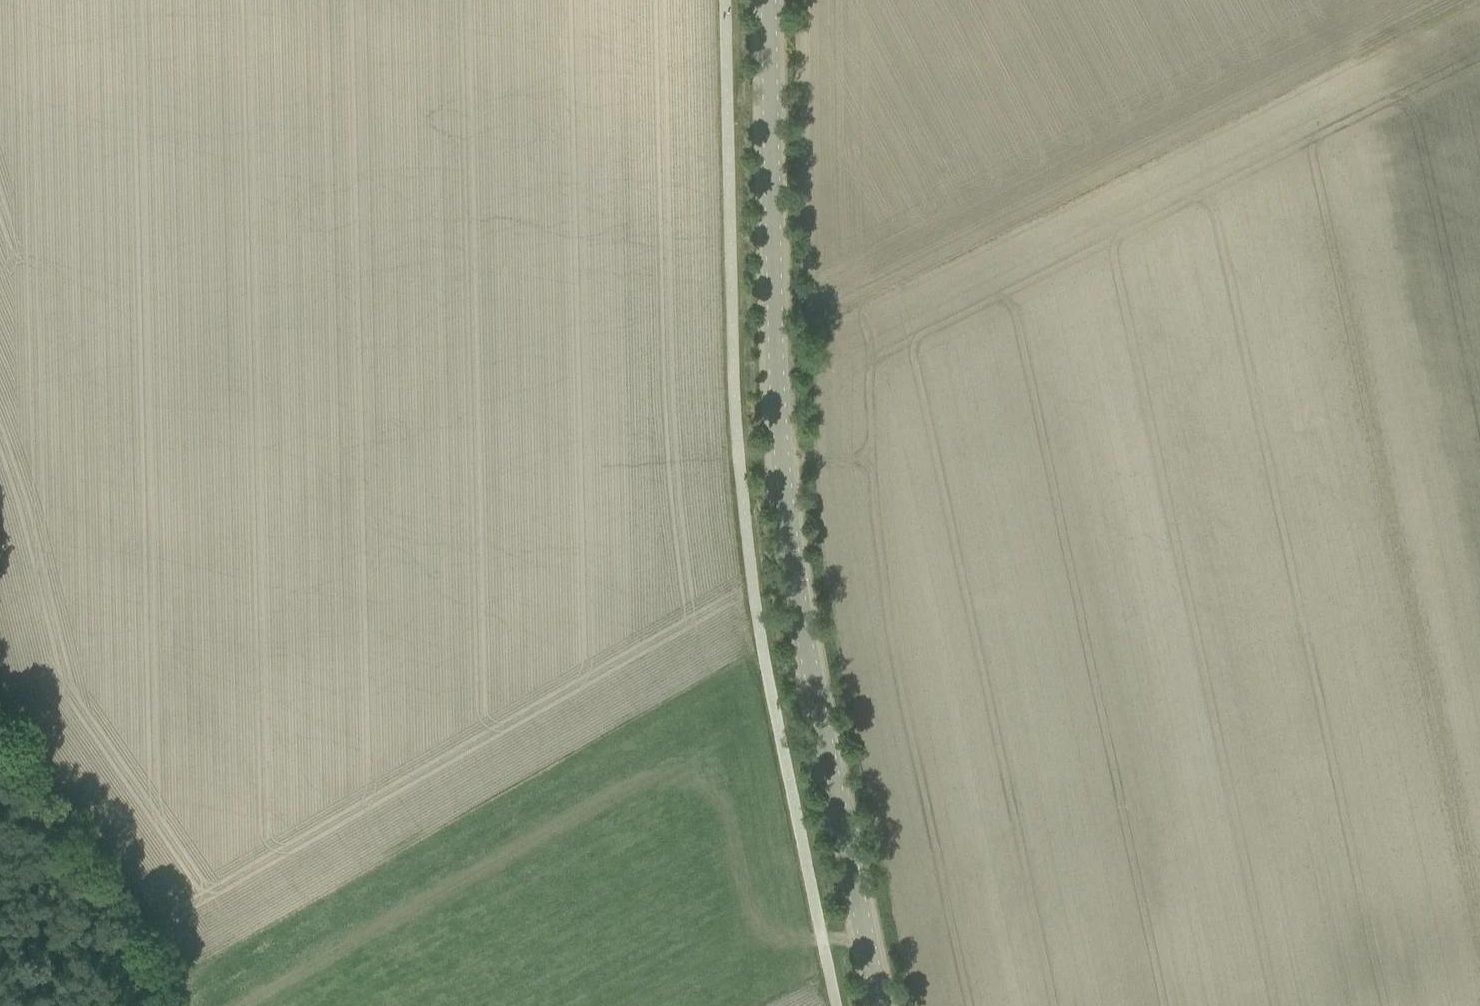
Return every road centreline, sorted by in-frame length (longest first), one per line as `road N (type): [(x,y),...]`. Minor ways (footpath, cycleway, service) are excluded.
road 1 (tertiary): [(878,1005),(813,687),(785,482),(769,0)]

